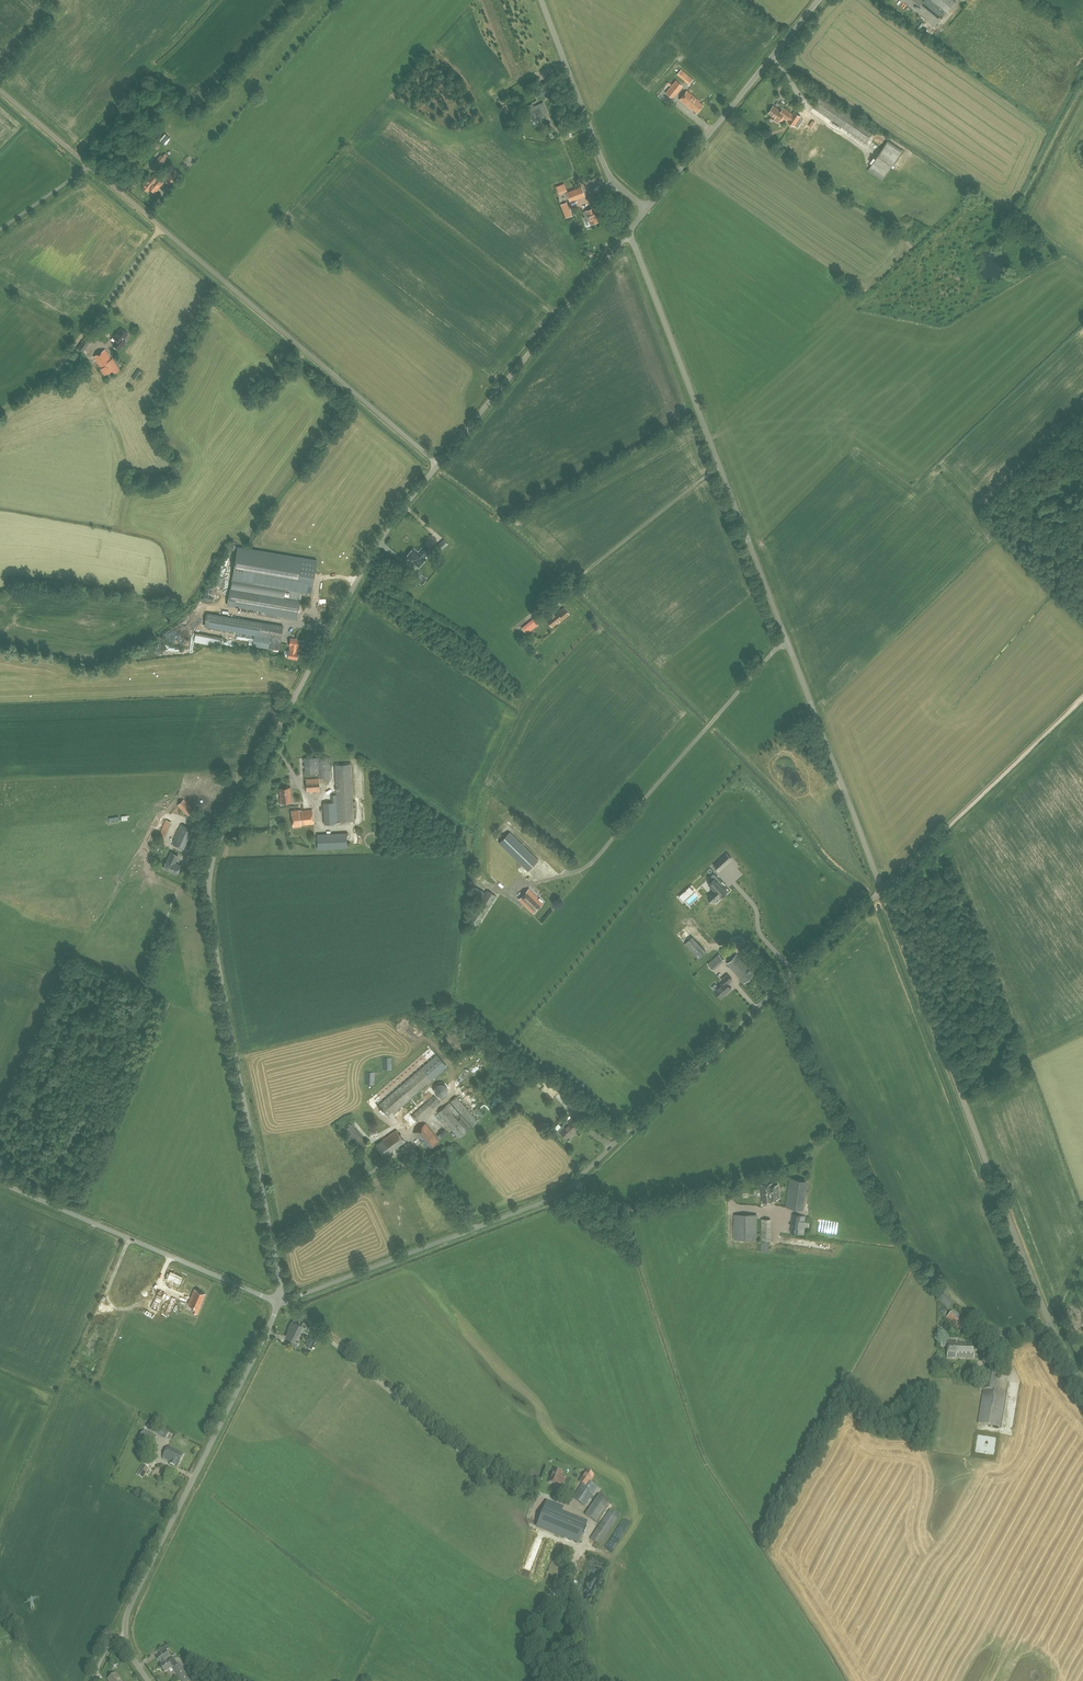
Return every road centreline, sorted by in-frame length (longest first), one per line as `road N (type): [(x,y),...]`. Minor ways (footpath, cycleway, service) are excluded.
road 1 (unclassified): [(280,1300),(562,1193),(881,890)]
road 2 (unclassified): [(881,890),(628,233)]
road 3 (unclassified): [(438,464),(0,89)]
road 4 (unclassified): [(1082,1385),(1051,1326),(881,890)]
road 5 (unclassified): [(280,1300),(210,906),(222,835)]
road 6 (unclassified): [(222,835),(378,545),(438,464)]
road 7 (unclassified): [(125,1637),(129,1611),(280,1300)]
road 8 (unclassified): [(280,1300),(0,1182)]
road 9 (unclassified): [(438,464),(628,233)]
road 10 (track): [(1082,699),(881,890)]
road 11 (unclassified): [(647,207),(817,0)]
road 12 (unclassified): [(647,207),(608,171),(542,0)]

